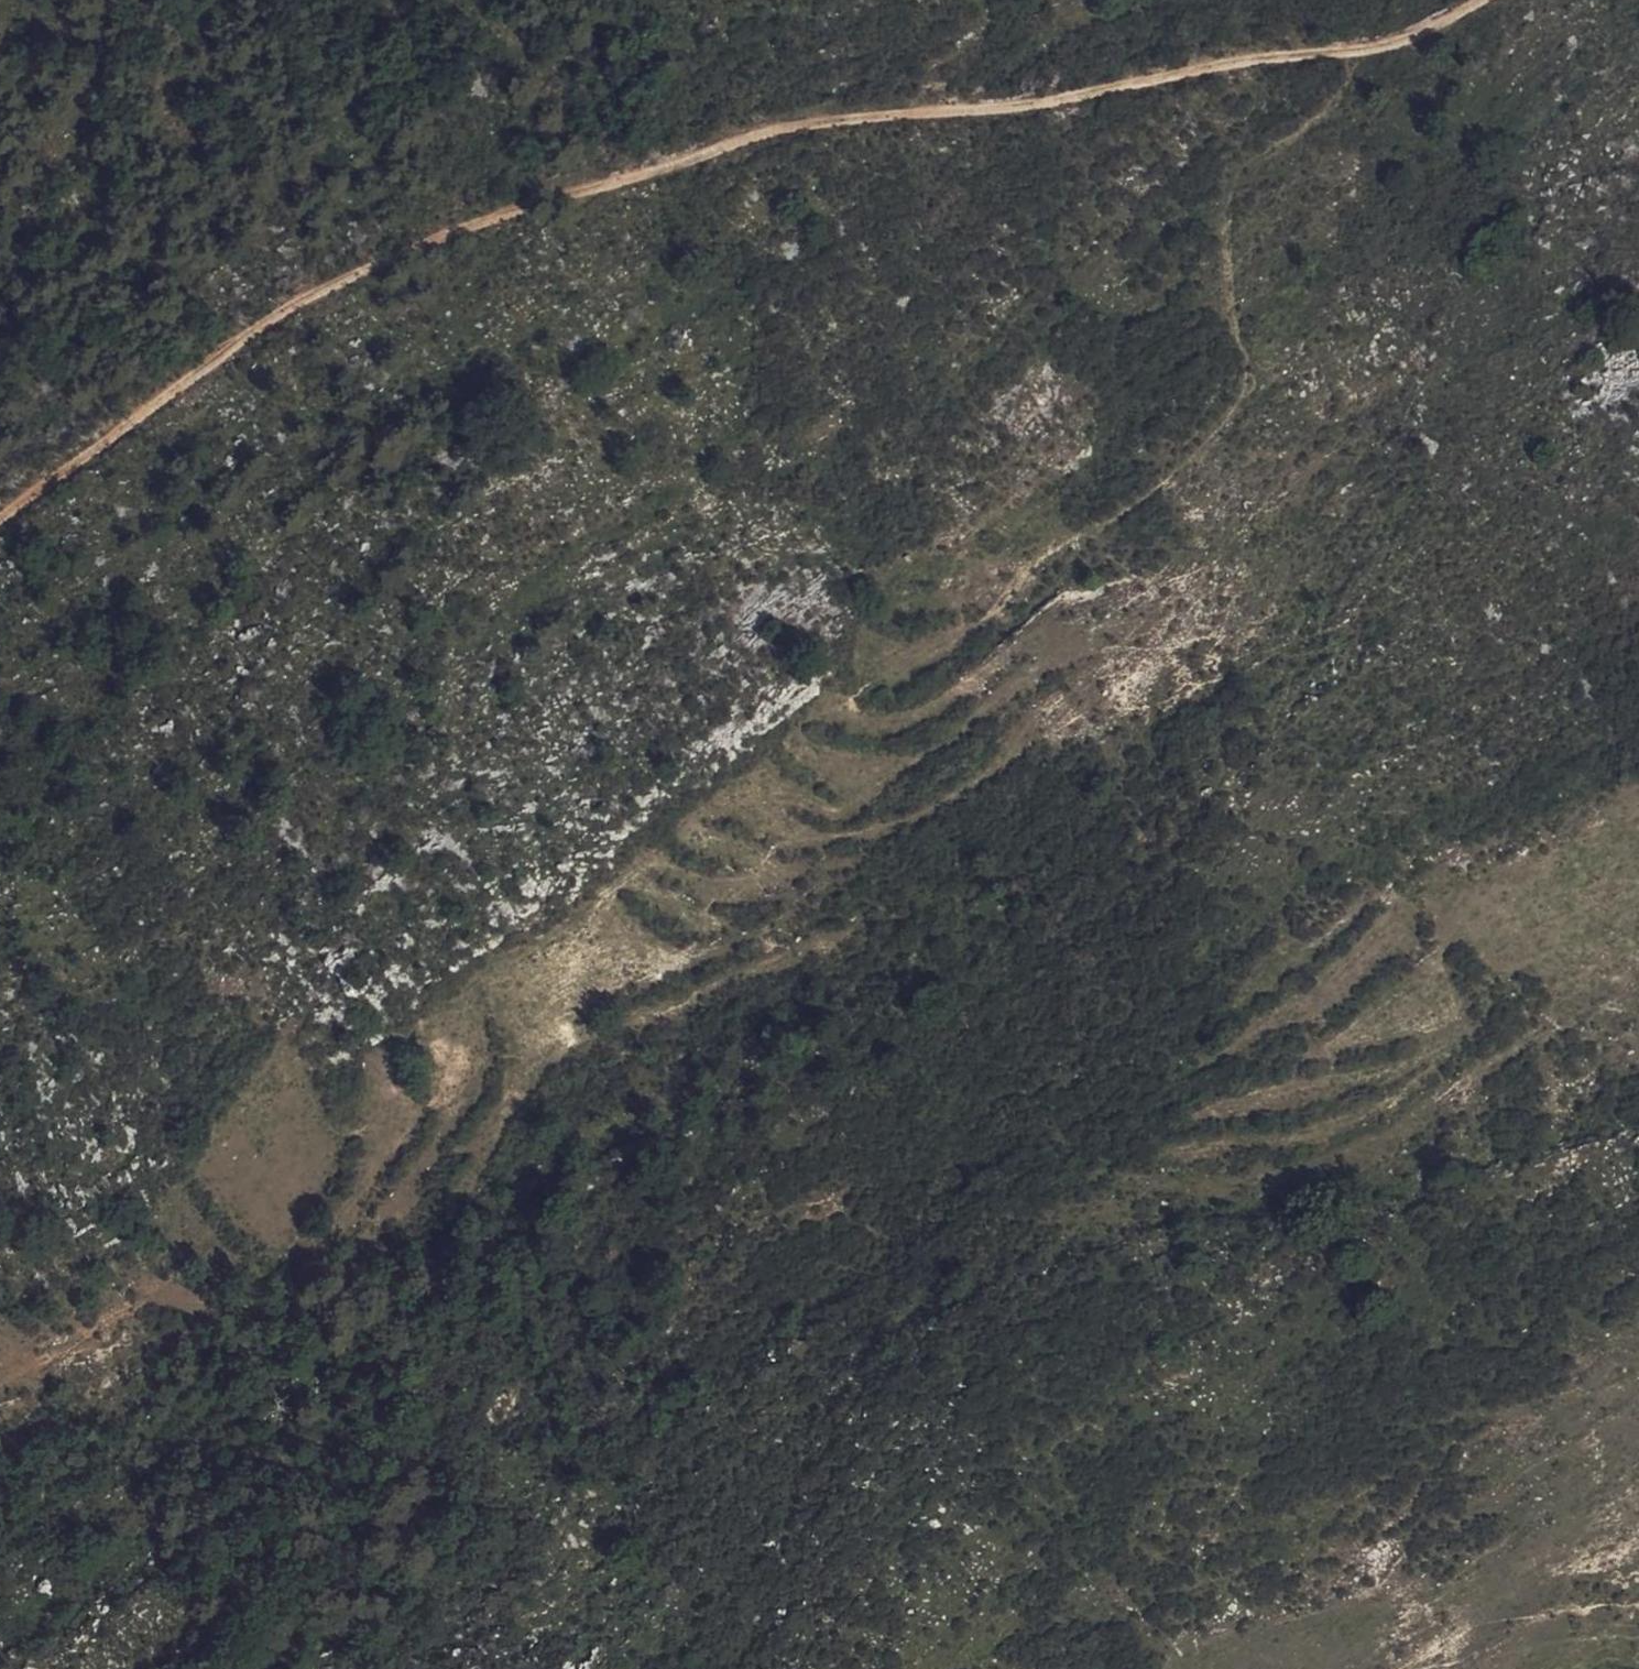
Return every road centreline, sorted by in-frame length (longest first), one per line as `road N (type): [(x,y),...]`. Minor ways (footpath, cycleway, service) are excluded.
road 1 (track): [(0,518),(308,301),(448,237),(636,183),(772,132),(1022,106),(1218,68),(1374,51),(1478,0)]

